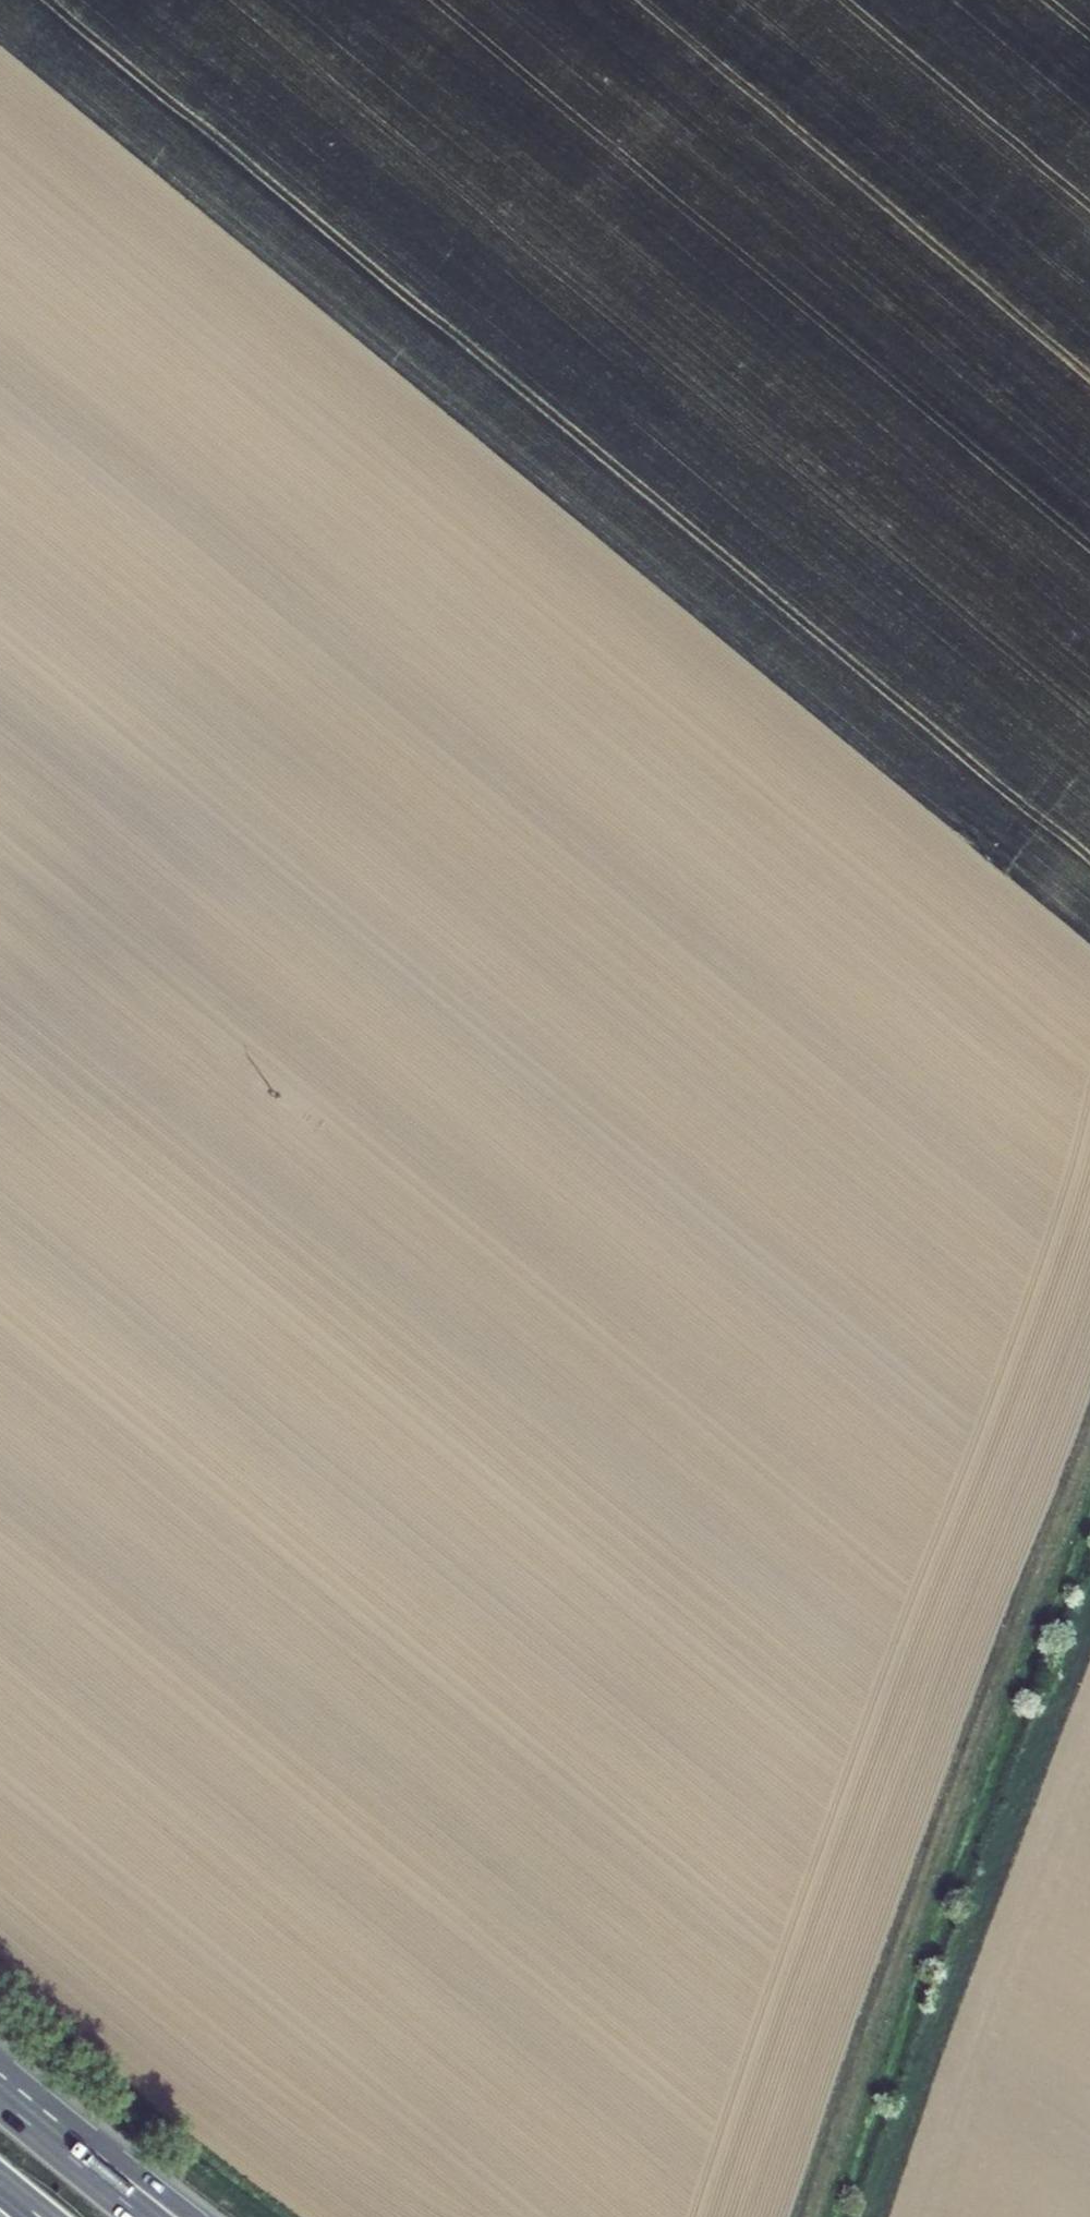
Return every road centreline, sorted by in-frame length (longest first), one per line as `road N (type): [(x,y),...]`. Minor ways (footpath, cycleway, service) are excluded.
road 1 (motorway): [(193,2216),(99,2145),(56,2142)]

